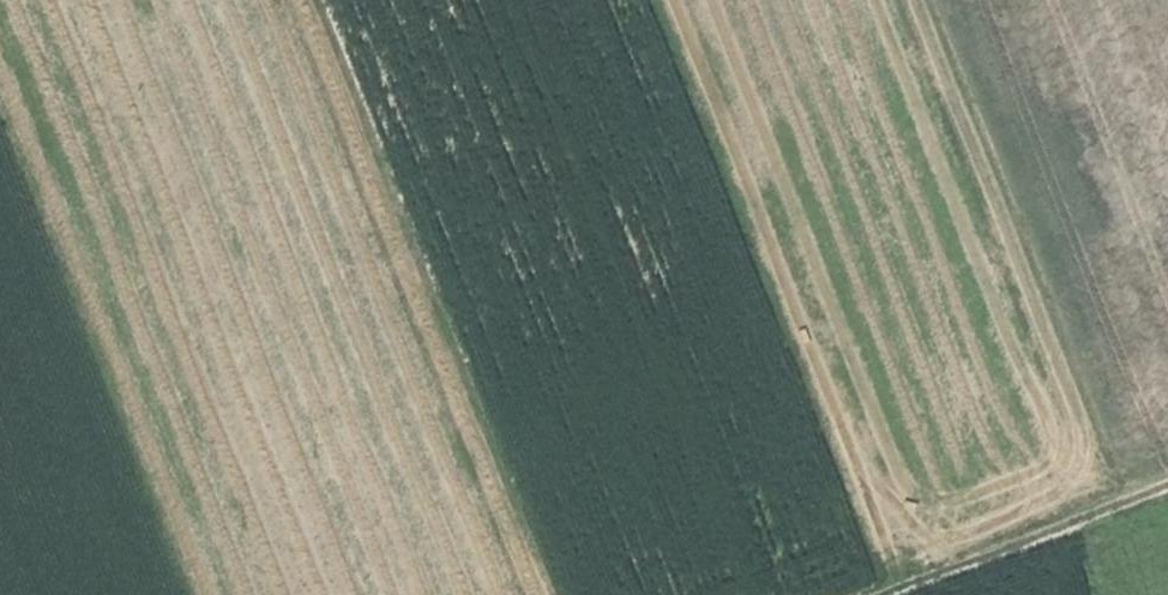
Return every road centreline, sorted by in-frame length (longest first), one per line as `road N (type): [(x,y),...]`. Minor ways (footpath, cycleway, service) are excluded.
road 1 (track): [(881,594),(1167,483)]

